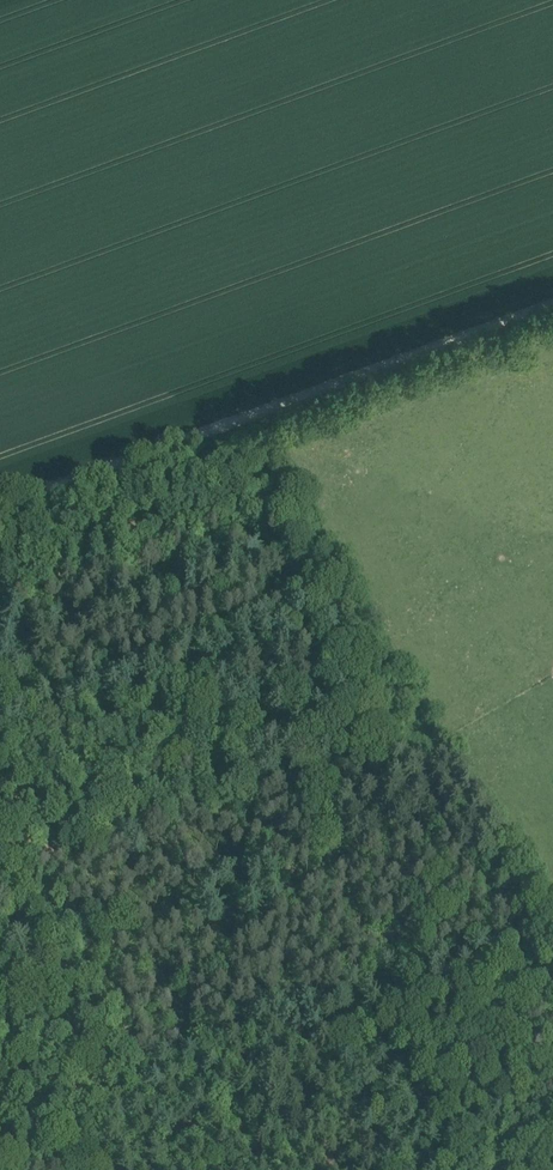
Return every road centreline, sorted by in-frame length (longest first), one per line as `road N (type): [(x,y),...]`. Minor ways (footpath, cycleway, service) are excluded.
road 1 (unclassified): [(552,309),(0,506)]
road 2 (track): [(0,886),(106,1169)]

